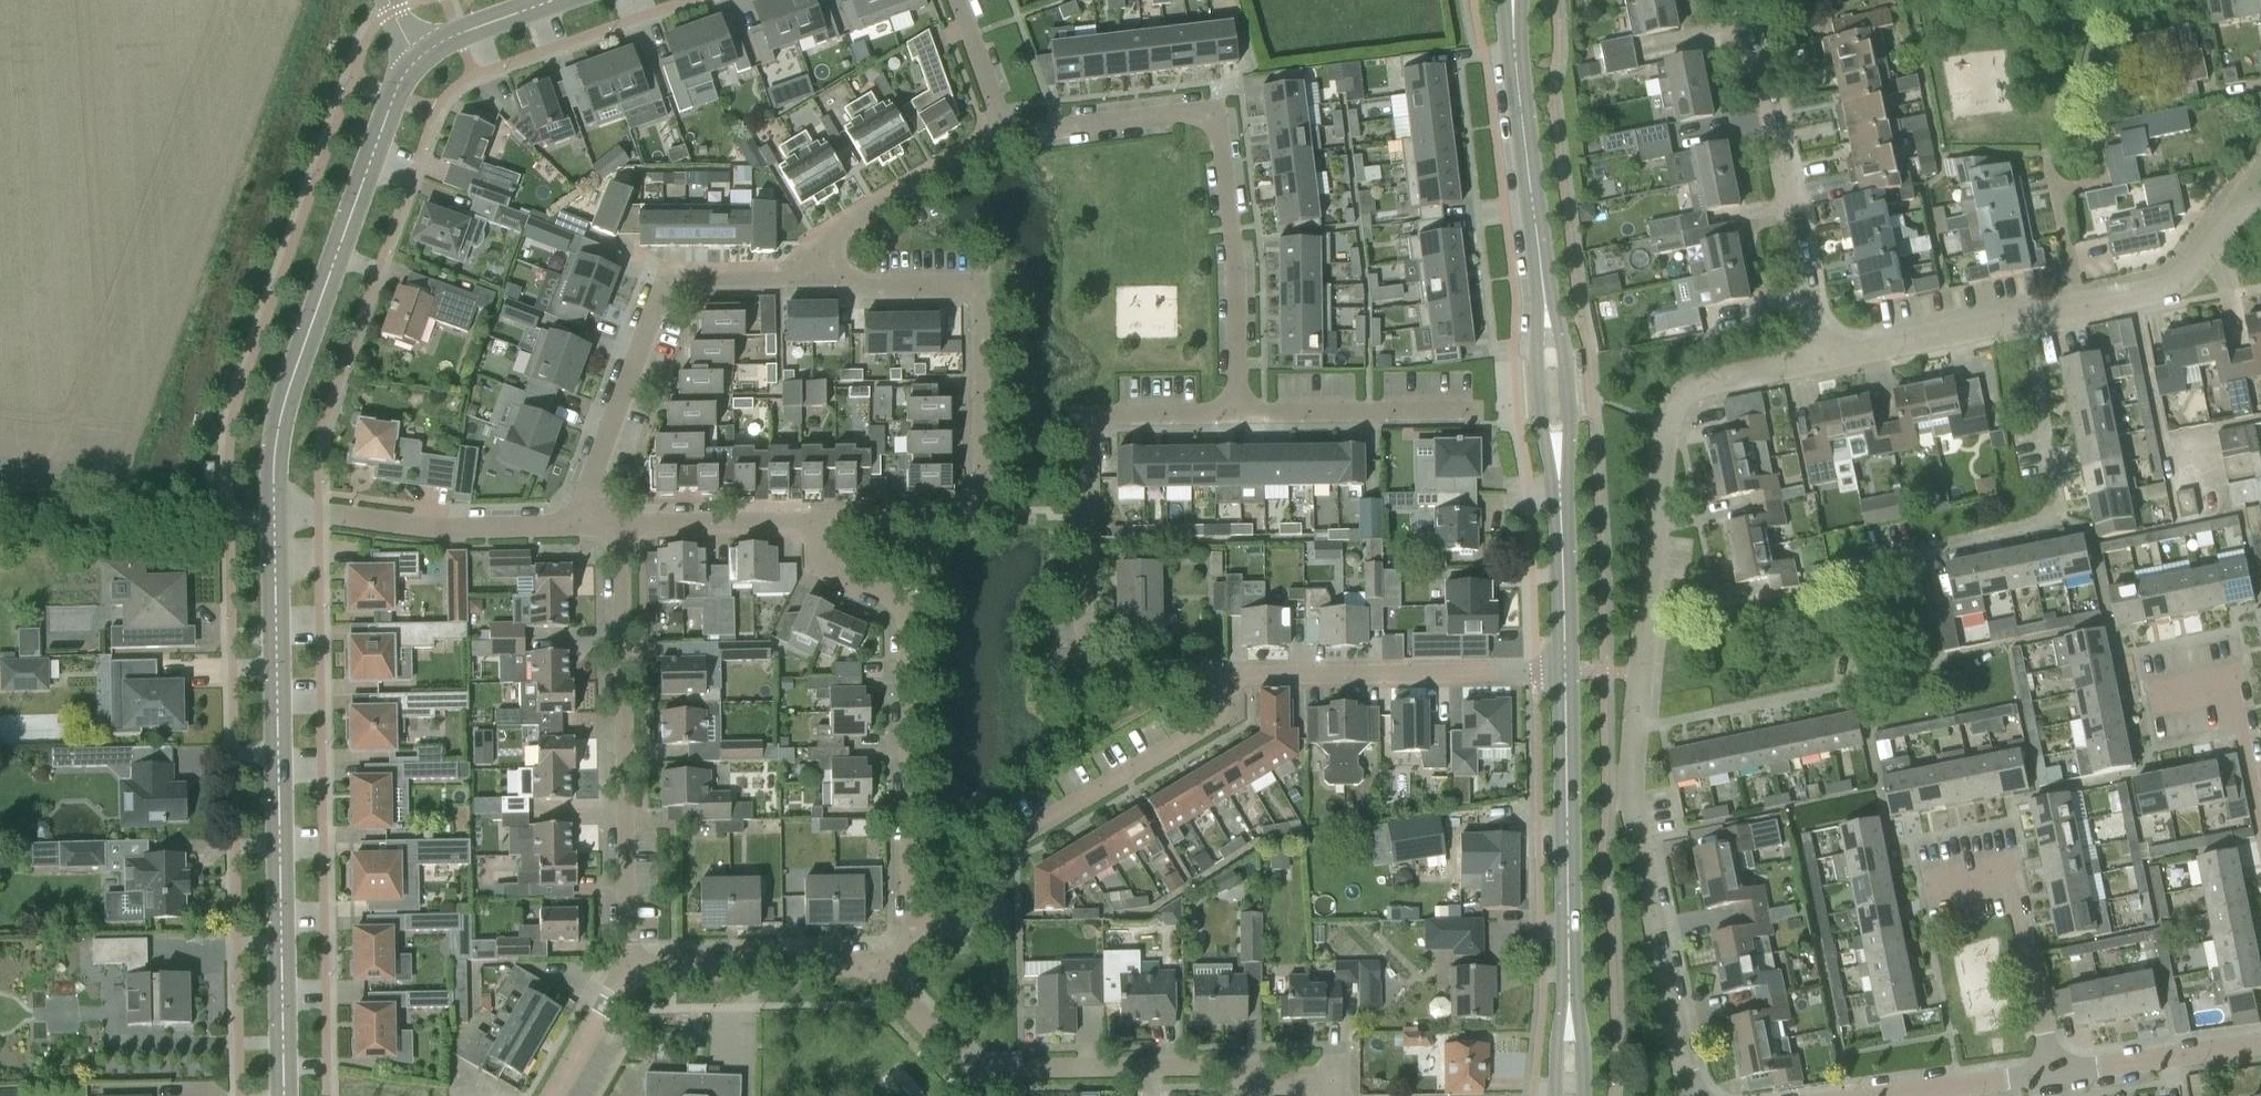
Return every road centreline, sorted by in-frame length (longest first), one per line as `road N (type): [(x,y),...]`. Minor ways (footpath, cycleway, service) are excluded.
road 1 (residential): [(1693,1095),(1630,784),(1668,430),(1692,386),(1826,362)]
road 2 (tertiary): [(284,1095),(272,513)]
road 3 (residential): [(816,521),(983,520),(980,285),(866,288),(822,277)]
road 4 (residential): [(1236,413),(1080,417),(1085,673),(1220,675)]
road 5 (residential): [(1007,133),(1215,109),(1231,229),(1236,413)]
road 6 (tertiary): [(272,513),(272,468),(291,391),(394,96),(418,56)]
road 7 (residential): [(915,918),(904,603),(817,567),(816,521)]
road 8 (residential): [(915,918),(998,917),(998,850),(1220,713),(1220,675)]
road 9 (residential): [(632,967),(619,526)]
road 10 (residential): [(584,526),(594,477),(670,281),(822,277)]
road 11 (residential): [(1826,362),(1765,81),(1736,0)]
road 12 (residential): [(1220,675),(1565,675)]
road 13 (tertiary): [(1569,996),(1565,675)]
road 14 (residential): [(1826,362),(2136,302)]
road 15 (residential): [(272,513),(446,529),(584,526)]
road 16 (residential): [(2052,1072),(2009,872),(1921,891)]
road 17 (residential): [(1252,1090),(1216,1067),(983,1071)]
road 18 (tertiary): [(1544,285),(1514,24)]
road 19 (residential): [(882,979),(850,965),(632,967)]
road 20 (residential): [(822,277),(822,239),(1007,133)]
road 21 (residential): [(1481,414),(1236,413)]
road 22 (residential): [(2260,810),(2233,681),(2145,699)]
road 23 (tertiary): [(1560,497),(1568,394),(1544,285)]
road 24 (tertiary): [(1544,285),(1536,352),(1542,424),(1560,497)]
road 25 (residential): [(2052,1072),(2260,1045)]
road 26 (residential): [(619,526),(816,521)]
road 27 (residential): [(2174,488),(2136,302)]
road 28 (tertiary): [(1565,675),(1560,497)]
road 29 (residential): [(1879,1095),(2052,1072)]
road 30 (residential): [(2136,302),(2175,289),(2245,192)]
road 31 (residential): [(632,967),(554,1095)]
road 32 (tertiary): [(418,56),(554,0)]
road 33 (residential): [(1007,133),(959,0)]
road 34 (residential): [(983,1071),(882,979)]

